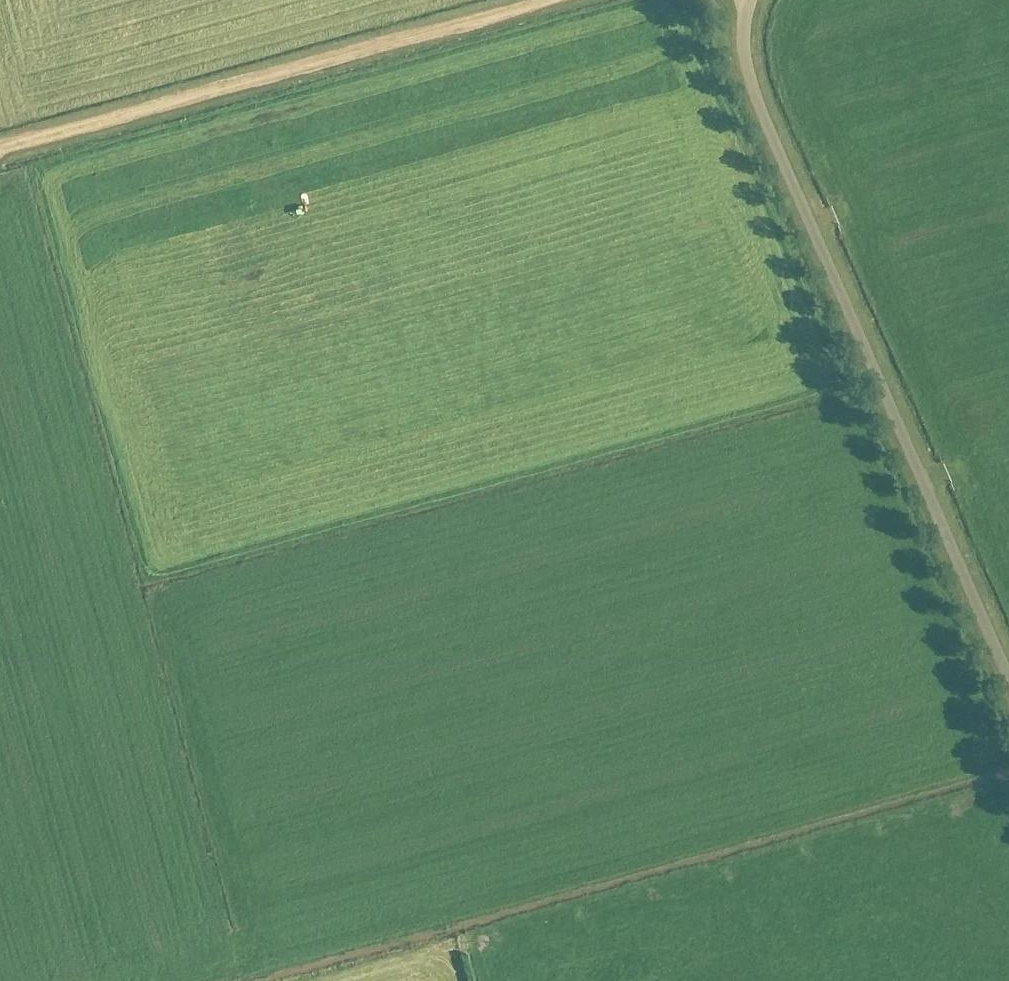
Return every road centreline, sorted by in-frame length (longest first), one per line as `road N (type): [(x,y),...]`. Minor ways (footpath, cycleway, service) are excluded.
road 1 (unclassified): [(1008,681),(754,96),(742,51),(749,0)]
road 2 (track): [(0,151),(548,0)]

